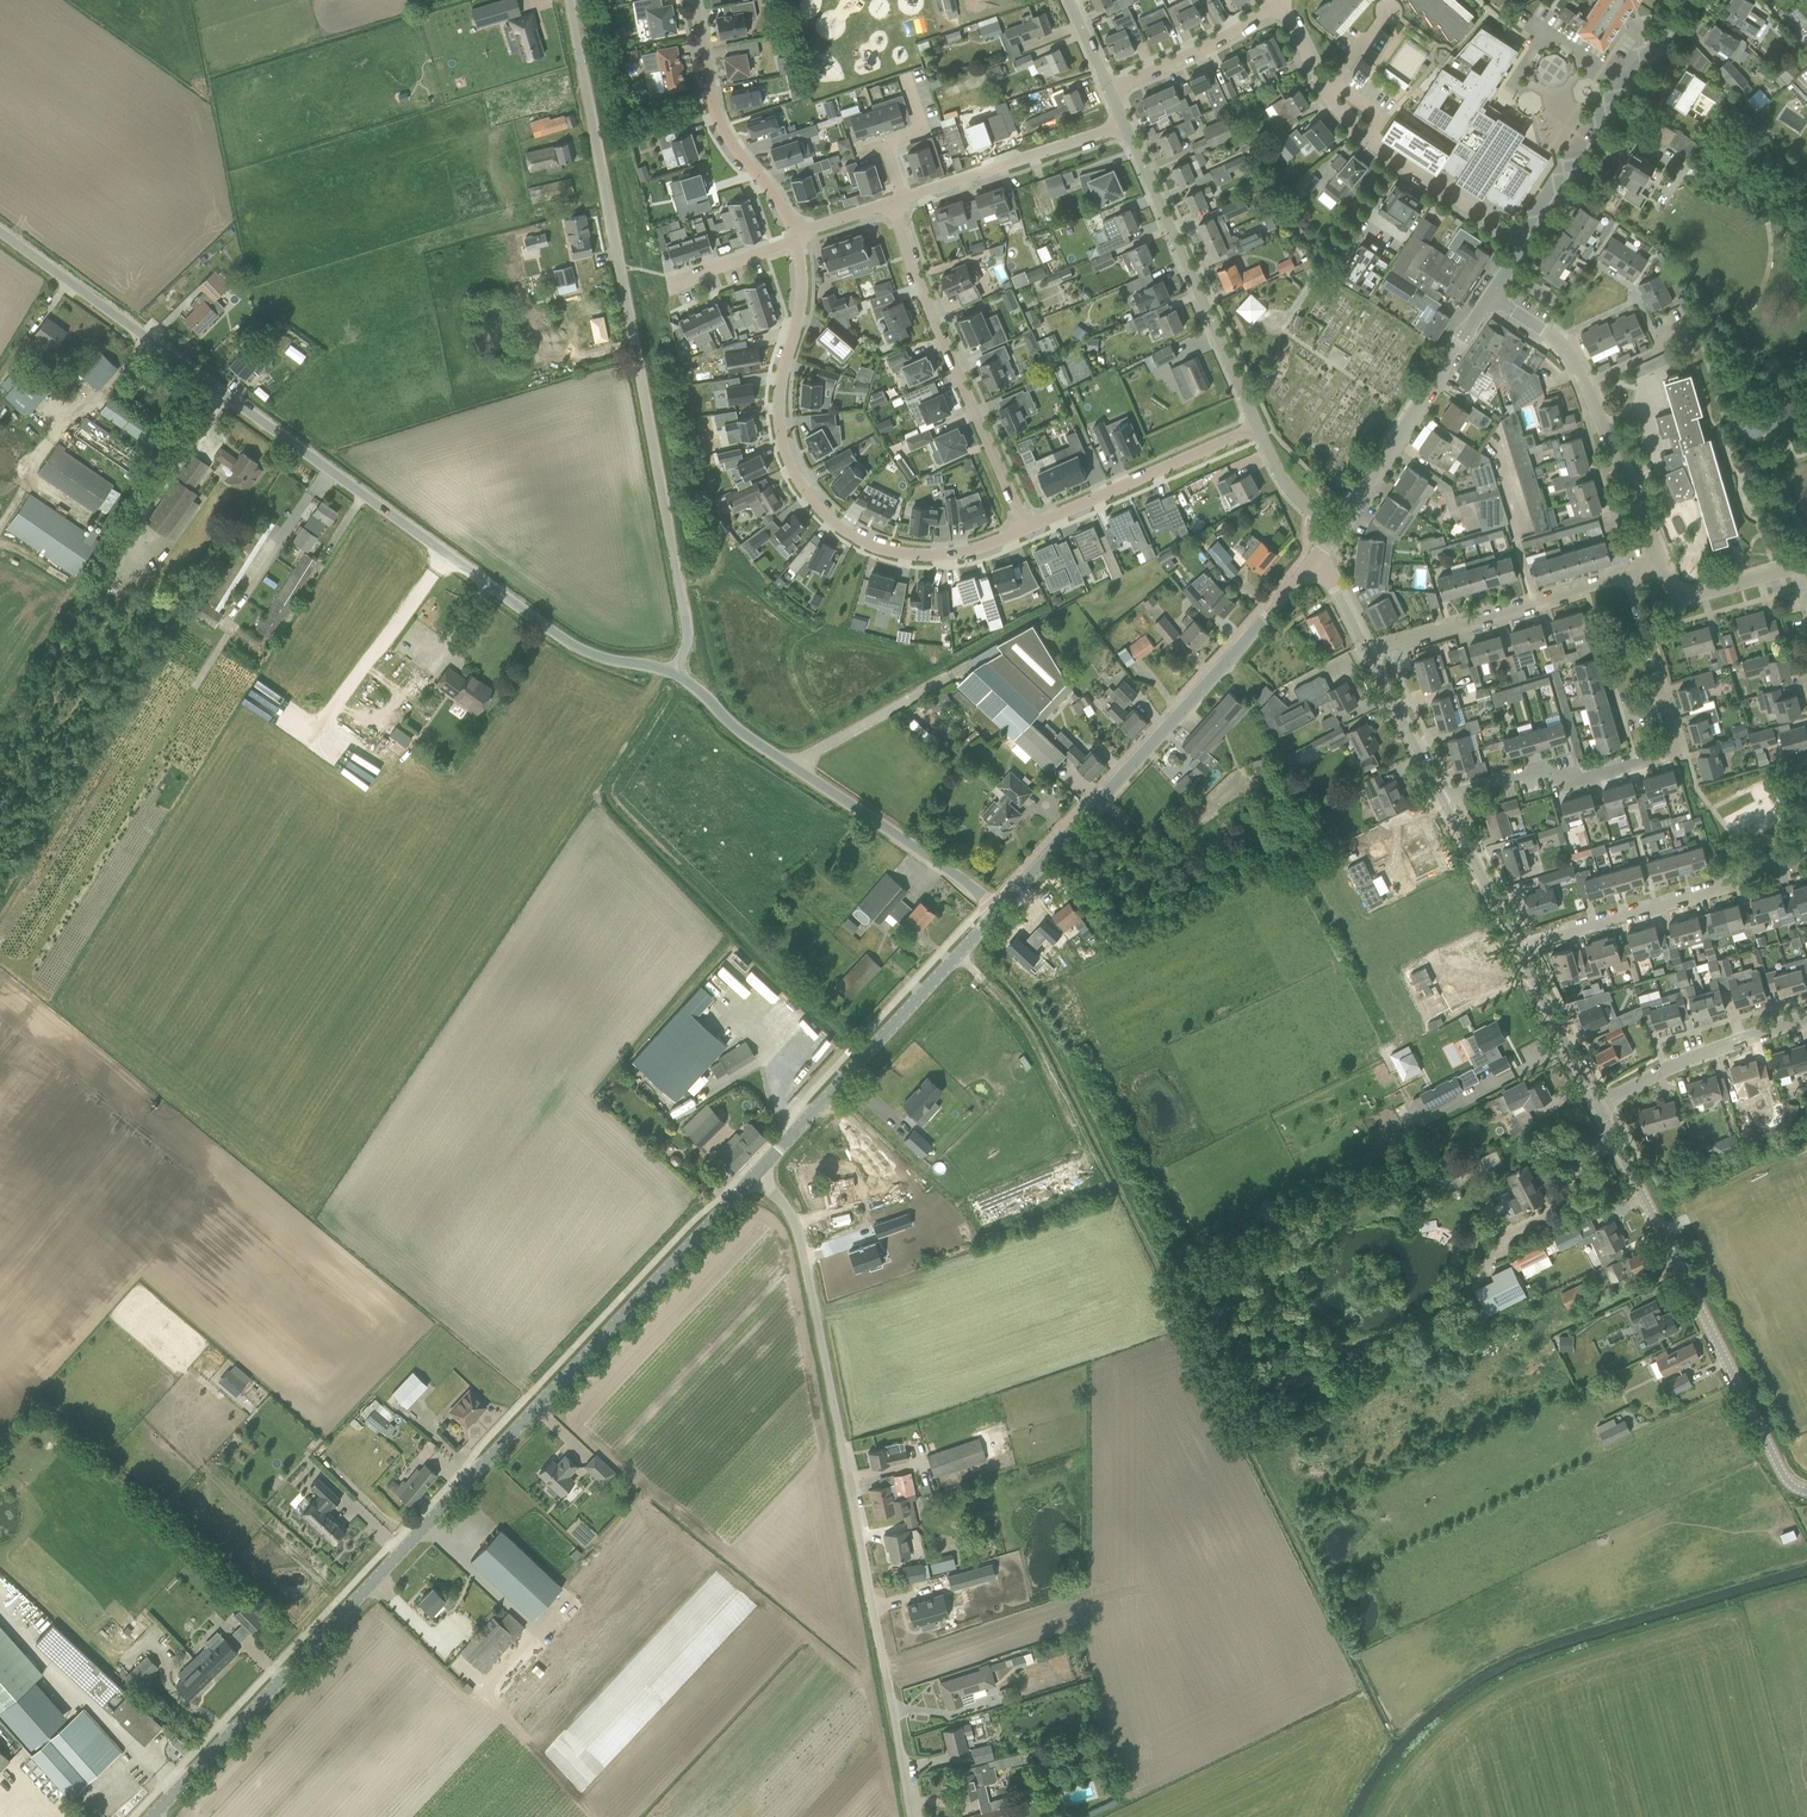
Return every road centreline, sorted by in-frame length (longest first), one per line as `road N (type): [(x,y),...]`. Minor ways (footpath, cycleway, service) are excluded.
road 1 (tertiary): [(155,1816),(757,1178)]
road 2 (unclassified): [(674,671),(584,652),(0,237)]
road 3 (unclassified): [(674,671),(687,633),(569,0)]
road 4 (unclassified): [(911,1816),(811,1278),(795,1226),(757,1178)]
road 5 (residential): [(1025,529),(953,555),(897,551),(847,530),(806,493),(785,453),(778,403),(800,301),(797,241)]
road 6 (tertiary): [(994,914),(1320,561)]
road 7 (unclassified): [(1597,1105),(1781,1473),(1806,1492)]
road 8 (residential): [(1441,797),(1528,774),(1549,791),(1672,758),(1677,739),(1628,577)]
road 9 (unclassified): [(994,914),(959,881),(743,736),(674,671)]
road 10 (tertiary): [(757,1178),(994,914)]
road 11 (residential): [(1025,529),(891,202)]
road 12 (residential): [(1521,233),(1506,231),(1343,123),(1280,2)]
road 13 (residential): [(1667,567),(1575,360),(1490,297)]
road 14 (residential): [(1259,426),(1123,124)]
road 15 (unclassified): [(1806,854),(1761,865),(1730,889),(1516,946)]
road 16 (tertiary): [(1521,233),(1683,0)]
road 17 (tertiary): [(1337,528),(1490,297)]
road 18 (residential): [(1367,653),(1628,577)]
road 19 (residential): [(797,241),(719,124),(694,0)]
road 20 (residential): [(1259,426),(1025,529)]
road 21 (residential): [(905,199),(1123,124)]
road 22 (residential): [(1597,1105),(1676,1065),(1806,1018)]
road 23 (residential): [(1110,90),(1280,2)]
road 24 (unclassified): [(1597,1105),(1516,946)]
road 25 (unclassified): [(1516,946),(1441,797)]
road 26 (unclassified): [(1441,797),(1367,653)]
road 27 (residential): [(1795,566),(1701,593),(1674,583),(1667,567)]
road 28 (residential): [(670,284),(797,241)]
road 29 (residential): [(1337,528),(1293,496),(1259,426)]

